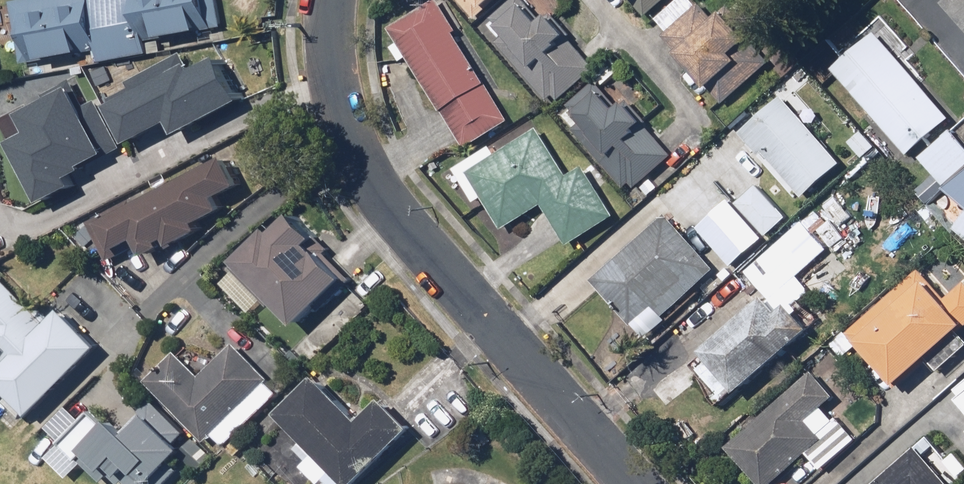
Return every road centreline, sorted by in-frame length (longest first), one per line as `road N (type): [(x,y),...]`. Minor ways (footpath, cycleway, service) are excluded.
road 1 (residential): [(334,0),(339,104),(374,193),(406,239),(631,483)]

